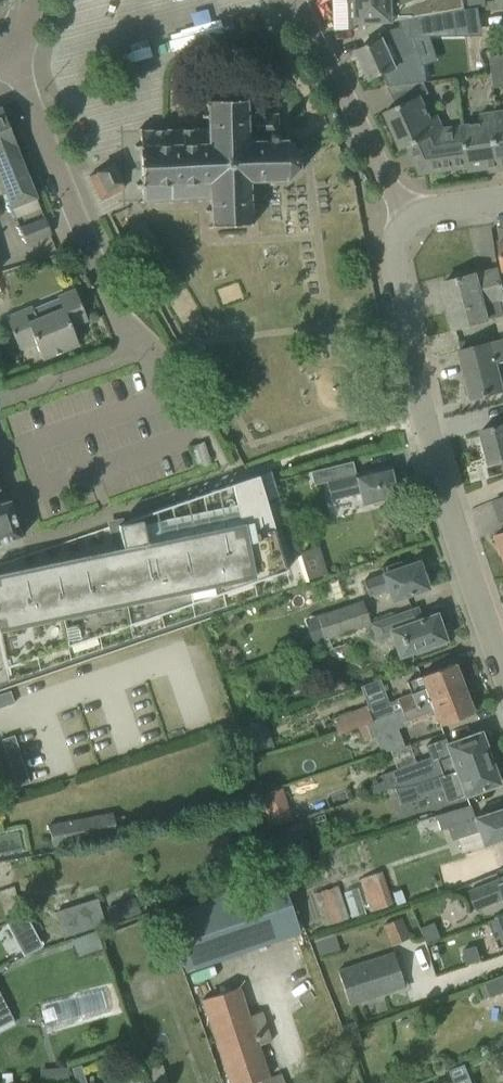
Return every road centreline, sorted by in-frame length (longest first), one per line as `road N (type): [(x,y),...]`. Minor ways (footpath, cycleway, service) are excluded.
road 1 (unclassified): [(502,675),(419,405),(391,267),(408,224)]
road 2 (unclassified): [(149,352),(120,320),(15,59)]
road 3 (unclassified): [(296,0),(408,224)]
road 4 (residential): [(0,397),(149,352)]

